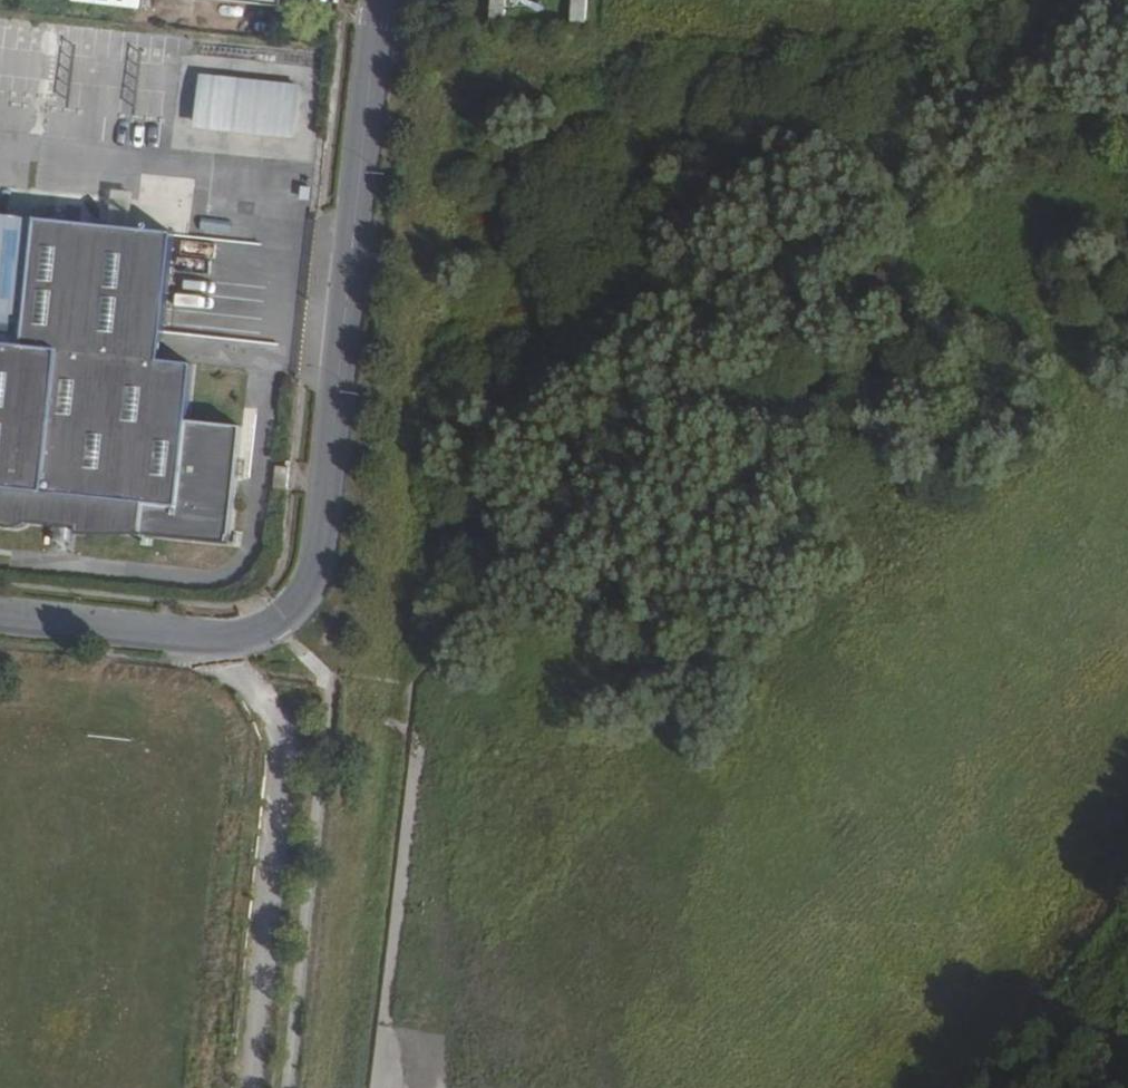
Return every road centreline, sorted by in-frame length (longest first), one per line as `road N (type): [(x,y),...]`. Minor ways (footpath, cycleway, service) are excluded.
road 1 (residential): [(379,0),(311,586),(278,623),(245,635),(0,615)]

